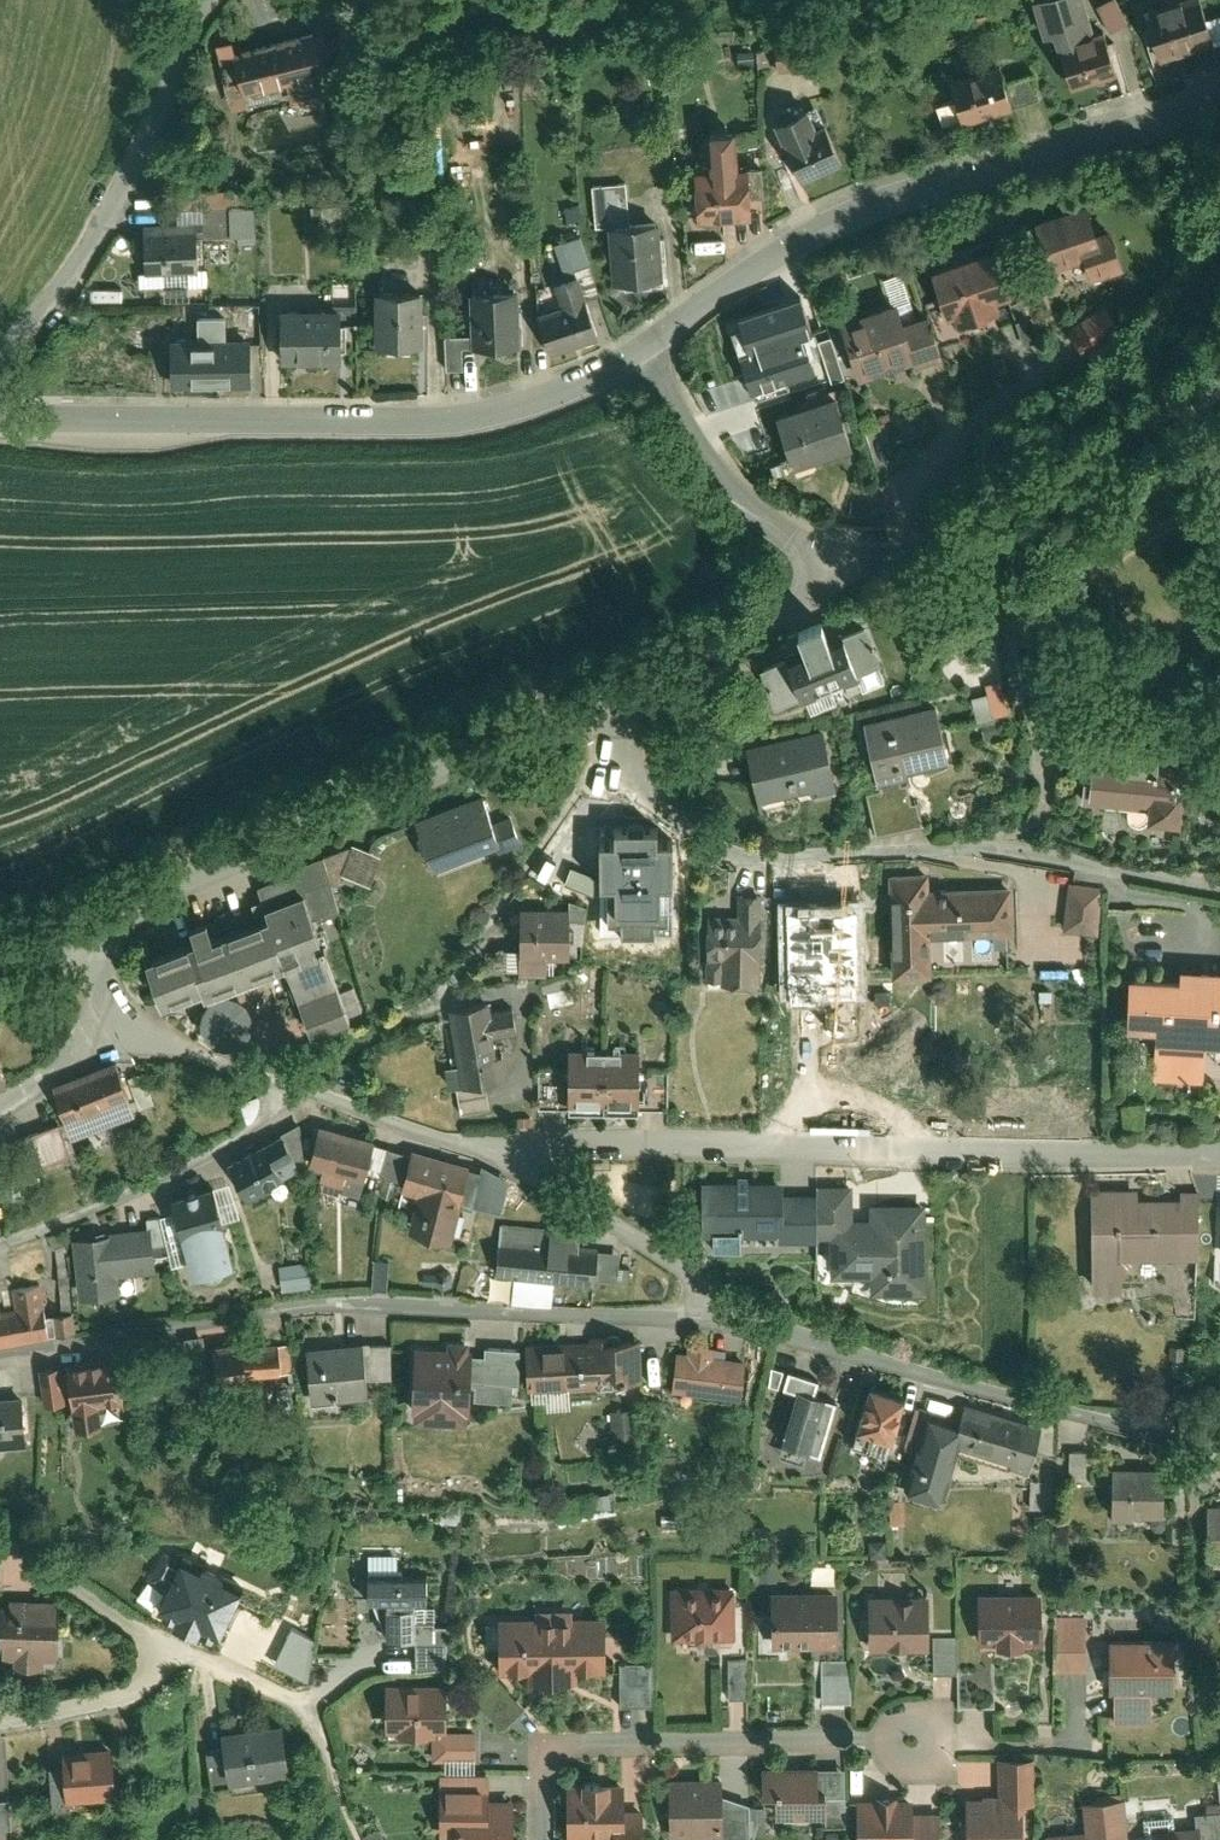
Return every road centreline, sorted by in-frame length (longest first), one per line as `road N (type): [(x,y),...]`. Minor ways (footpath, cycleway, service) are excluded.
road 1 (residential): [(497,1129),(631,1122),(1219,1135)]
road 2 (residential): [(709,1304),(282,1290),(0,1338)]
road 3 (residential): [(1219,872),(978,831),(737,839),(701,826),(663,796),(630,754),(608,694)]
road 4 (residential): [(0,431),(407,428),(529,407),(638,358)]
road 5 (residential): [(638,358),(782,253),(870,207),(979,184),(1219,96)]
road 6 (residential): [(85,950),(138,897),(210,857),(608,694)]
road 7 (residential): [(1219,1440),(709,1304)]
road 8 (residential): [(542,1839),(540,1743),(907,1737)]
road 9 (residential): [(0,366),(117,207),(202,0)]
road 10 (residential): [(295,1080),(429,984),(571,793)]
road 11 (residential): [(0,1227),(147,1169),(295,1080)]
road 12 (residential): [(709,1304),(691,1255),(529,1159),(497,1129)]
road 13 (residential): [(638,358),(823,571)]
road 14 (residential): [(999,496),(1219,380)]
road 15 (residential): [(608,694),(823,571)]
road 16 (residential): [(903,521),(915,467),(944,431),(1058,367)]
road 17 (residential): [(0,1535),(175,1653)]
road 18 (residential): [(497,1129),(295,1080)]
road 19 (residential): [(295,1080),(105,1000)]
road 20 (residential): [(999,496),(1027,697)]
road 21 (residential): [(0,1720),(140,1690),(175,1653)]
road 22 (residential): [(0,1075),(30,1063),(105,1000)]

